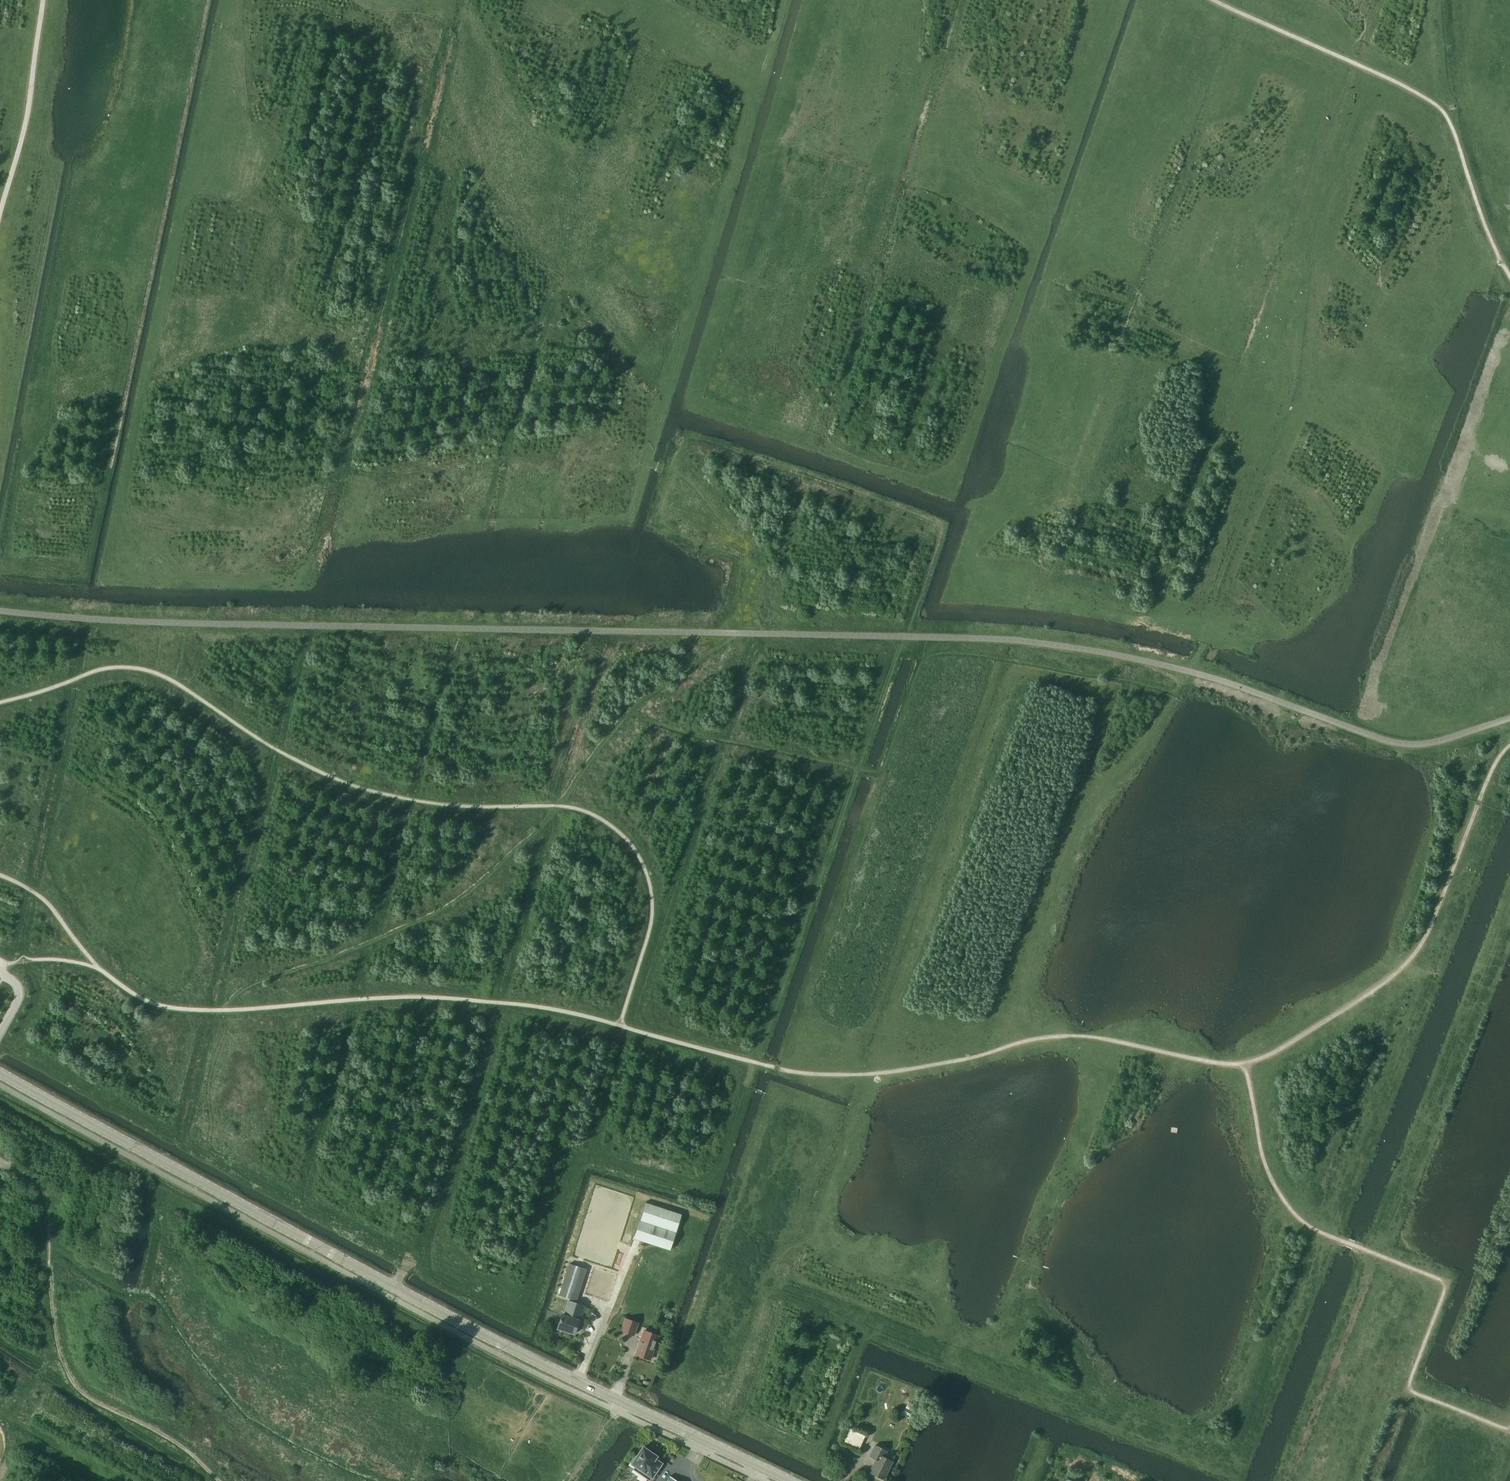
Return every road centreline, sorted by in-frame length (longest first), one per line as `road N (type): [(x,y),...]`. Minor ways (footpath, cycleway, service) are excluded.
road 1 (secondary): [(792,1480),(510,1348),(0,1072)]

